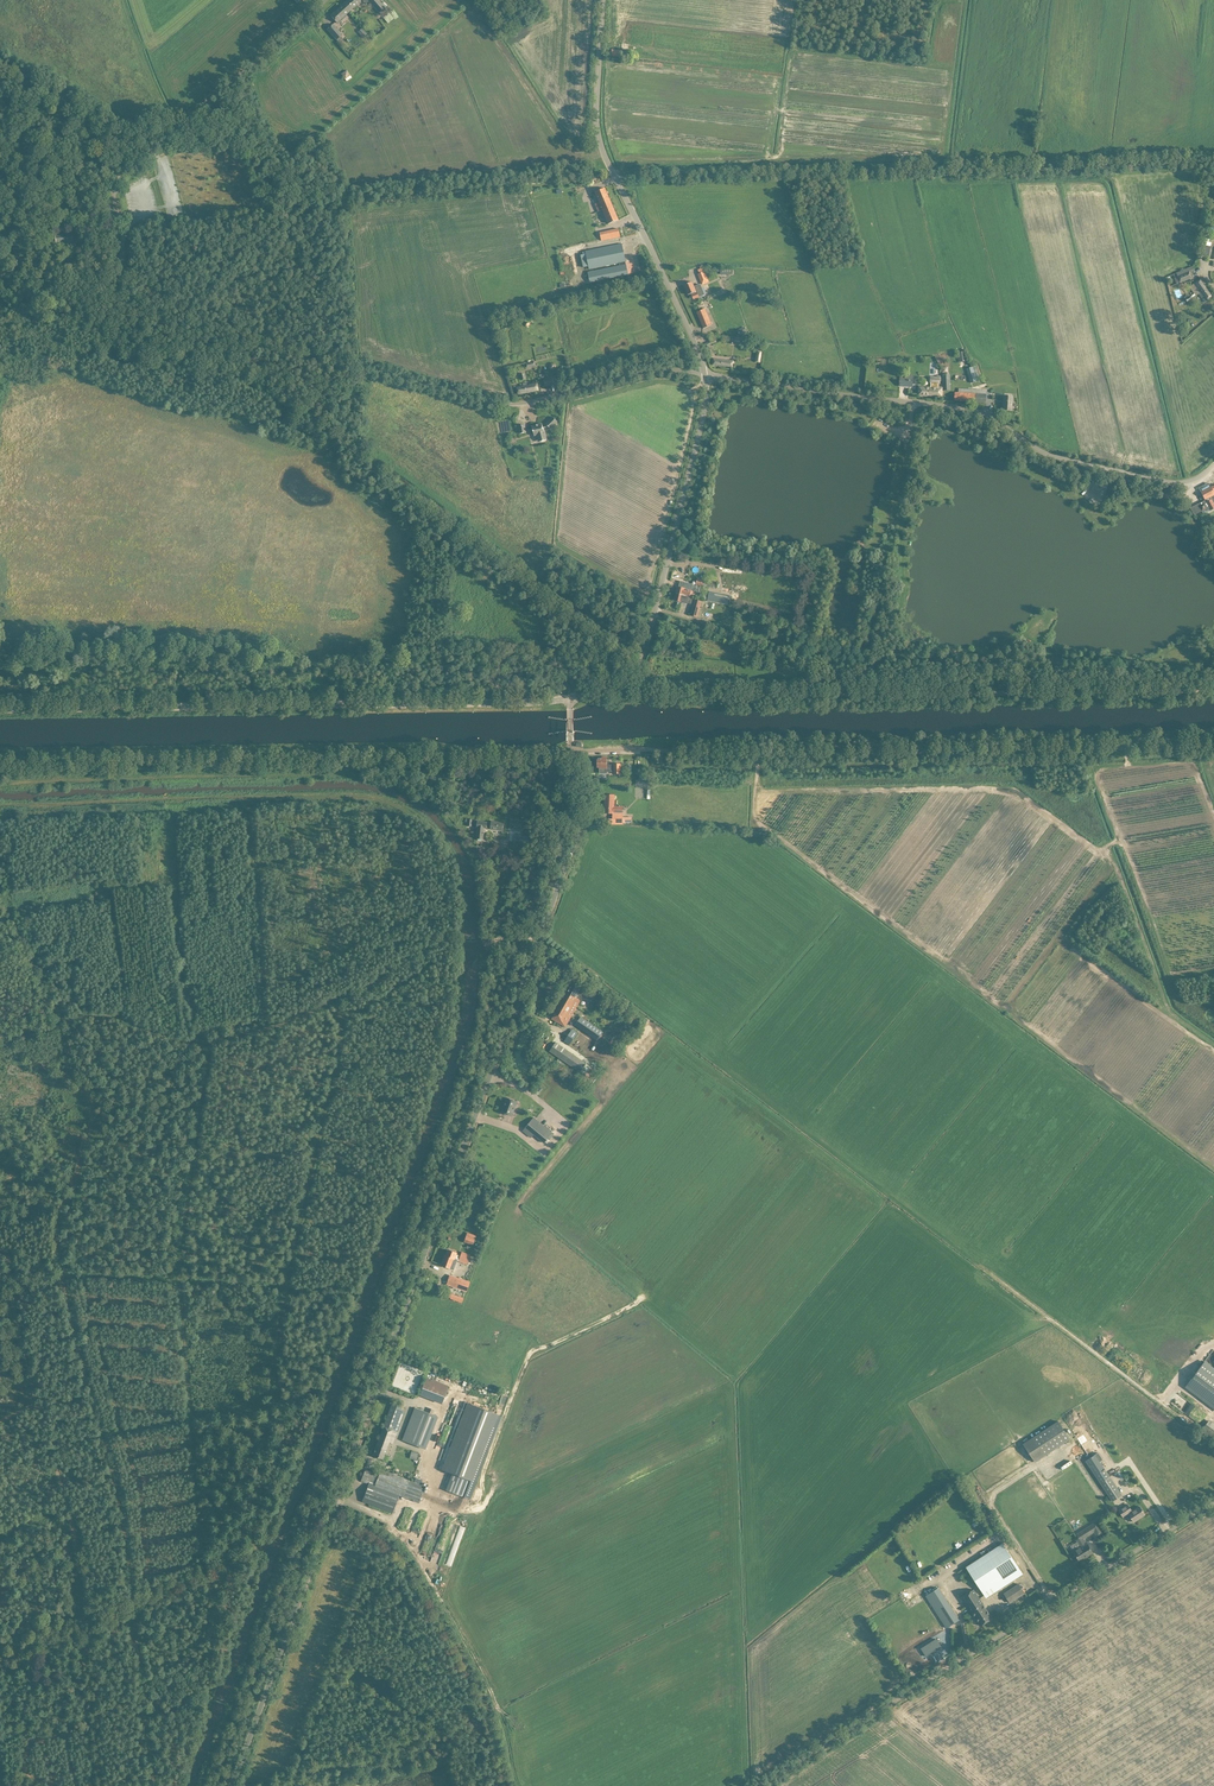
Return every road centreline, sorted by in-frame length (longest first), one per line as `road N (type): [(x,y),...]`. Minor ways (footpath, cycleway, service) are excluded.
road 1 (unclassified): [(234,1785),(580,829),(585,796),(572,751)]
road 2 (unclassified): [(707,376),(653,371),(517,404),(465,398),(214,324),(125,271),(116,181),(327,0)]
road 3 (track): [(569,701),(1144,687)]
road 4 (unclassified): [(0,710),(569,701)]
road 5 (track): [(0,806),(366,799),(396,808),(448,862),(456,938)]
road 6 (track): [(1213,732),(665,751)]
road 7 (unclassified): [(761,1785),(1213,1504)]
road 8 (unclassified): [(707,376),(960,411),(1062,461),(1174,484),(1213,466)]
road 9 (unclassified): [(707,376),(604,156),(605,0)]
road 10 (unclassified): [(569,701),(634,677),(707,376)]
road 11 (track): [(1213,1042),(1170,1005),(1084,750)]
road 12 (track): [(152,1785),(133,1602)]
road 13 (track): [(133,1602),(0,1659)]
road 14 (track): [(133,1602),(249,1554)]

